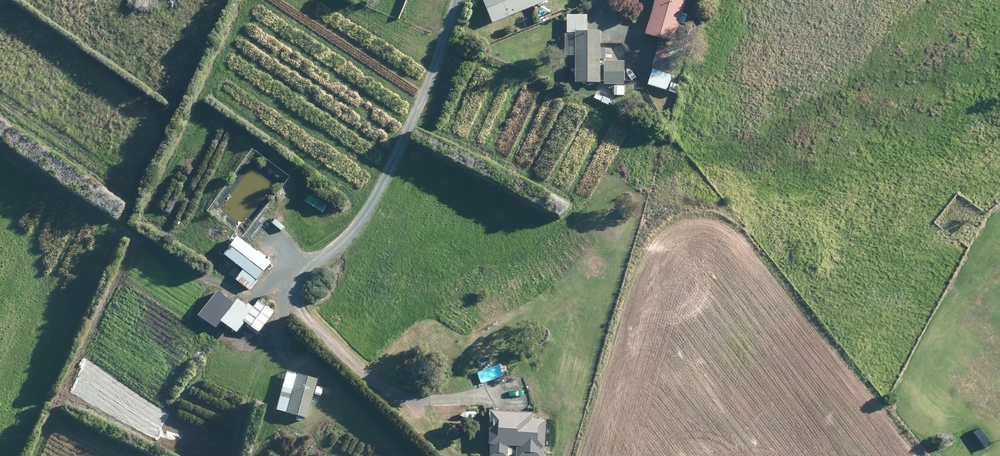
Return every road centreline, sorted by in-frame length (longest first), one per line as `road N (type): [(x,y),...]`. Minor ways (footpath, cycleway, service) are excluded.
road 1 (track): [(445,0),(413,119),(352,240),(292,280),(279,309)]

